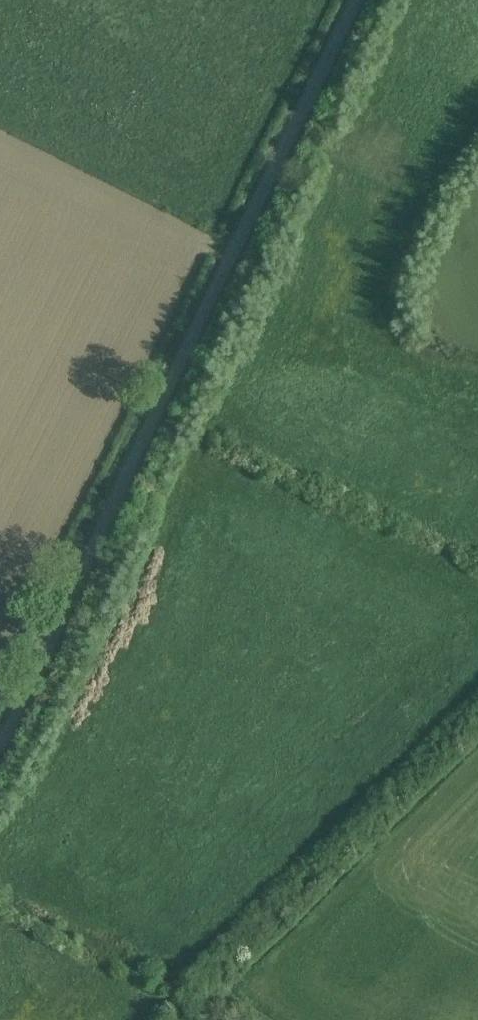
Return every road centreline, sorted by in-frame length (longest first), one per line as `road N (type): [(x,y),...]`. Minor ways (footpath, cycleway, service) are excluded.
road 1 (unclassified): [(361,0),(0,747)]

